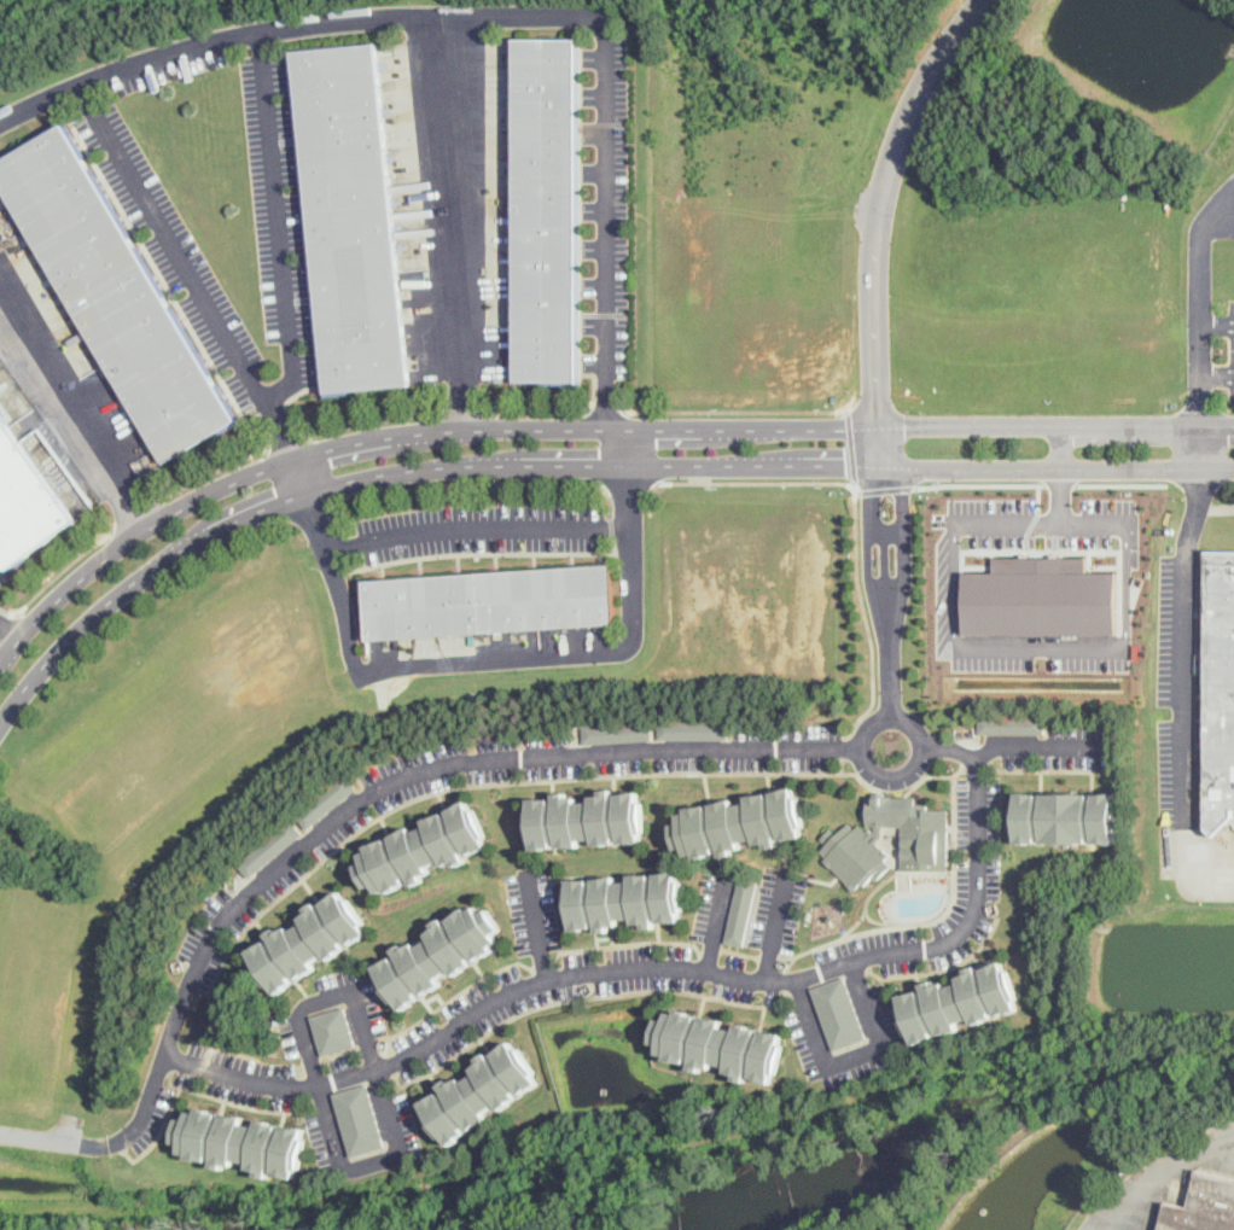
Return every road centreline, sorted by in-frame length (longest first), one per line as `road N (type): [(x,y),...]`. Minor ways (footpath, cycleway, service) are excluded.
road 1 (secondary): [(0,724),(54,654),(144,575),(249,514),(351,479),(458,465),(1233,467)]
road 2 (secondary): [(1233,425),(402,433),(297,455),(203,495),(95,564),(0,659)]
road 3 (residential): [(980,0),(913,101),(881,196),(873,290),(884,565)]
road 4 (residential): [(873,723),(862,738),(863,758),(879,774),(902,774),(918,758),(918,735),(902,719),(873,723)]
road 5 (residential): [(884,565),(891,717)]

